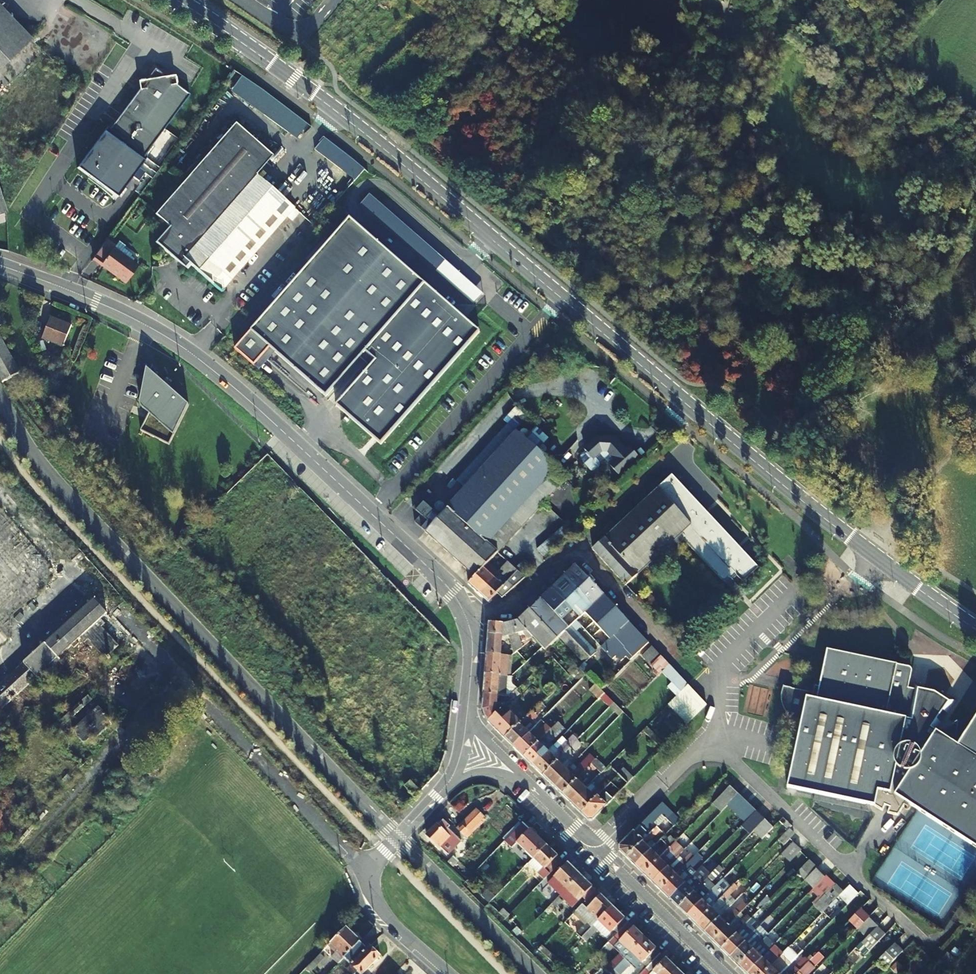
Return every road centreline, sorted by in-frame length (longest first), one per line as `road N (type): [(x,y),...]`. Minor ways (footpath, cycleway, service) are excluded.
road 1 (residential): [(212,24),(370,139),(829,522),(975,631)]
road 2 (residential): [(465,718),(462,615),(416,556),(187,351),(105,306),(0,266)]
road 3 (residential): [(723,973),(526,779)]
road 4 (residential): [(366,870),(383,913),(451,973)]

